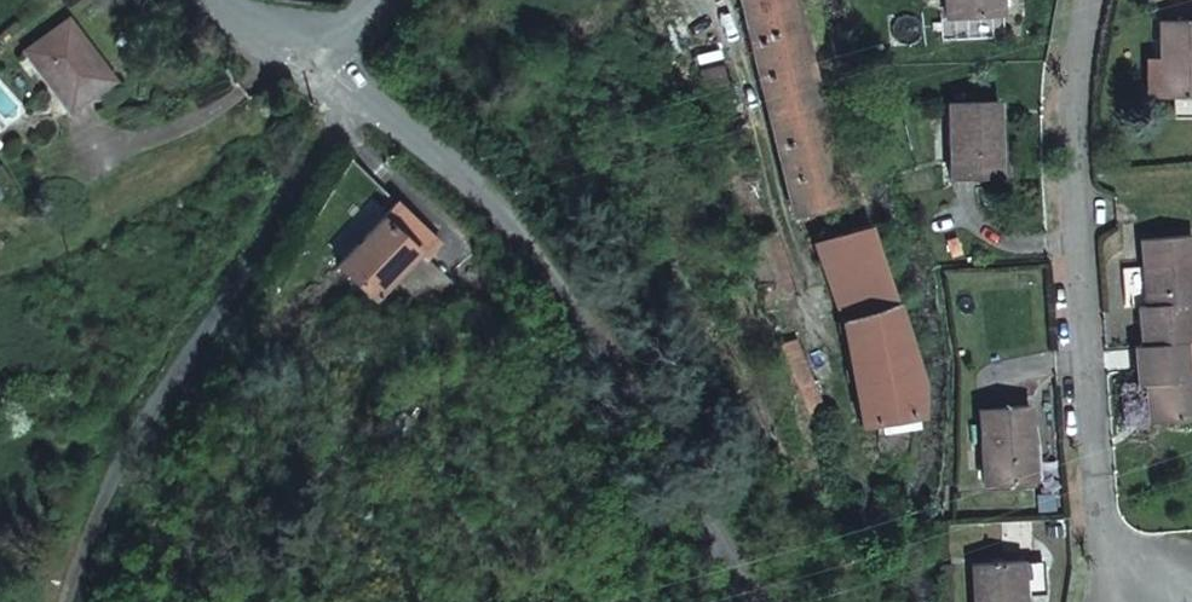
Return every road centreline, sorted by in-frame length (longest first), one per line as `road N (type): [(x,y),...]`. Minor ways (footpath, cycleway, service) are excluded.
road 1 (residential): [(354,91),(447,165),(562,282),(650,406),(754,601)]
road 2 (residential): [(1091,0),(1074,134),(1086,357),(1105,548),(1141,601)]
road 3 (unclassified): [(354,91),(168,394),(53,601)]
road 4 (residential): [(214,0),(258,32),(326,57)]

